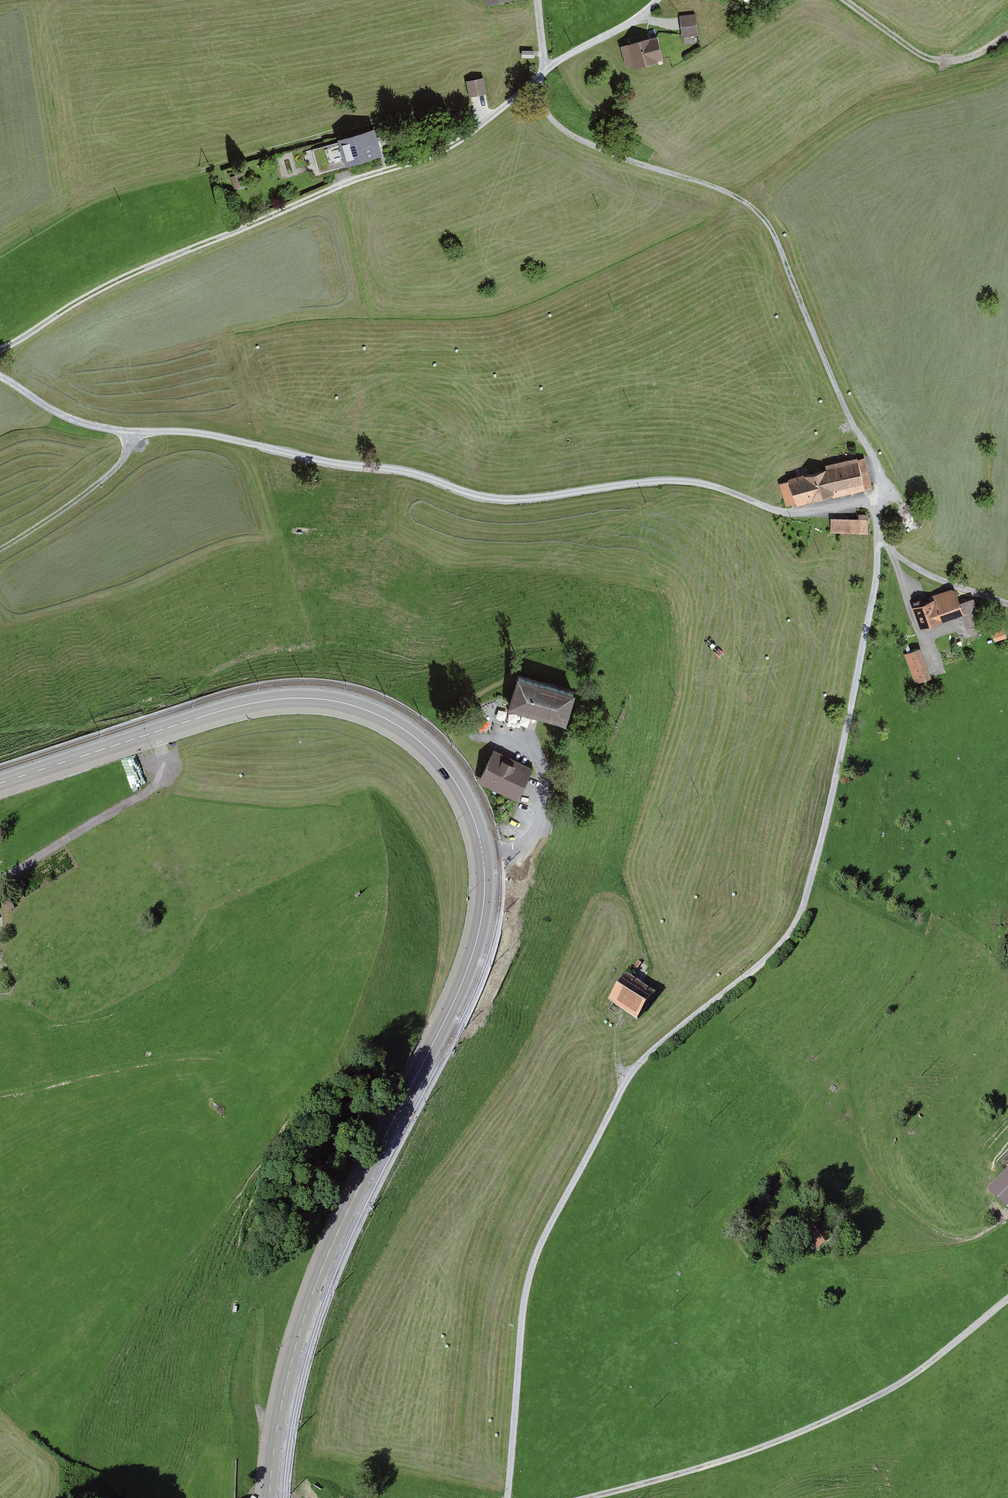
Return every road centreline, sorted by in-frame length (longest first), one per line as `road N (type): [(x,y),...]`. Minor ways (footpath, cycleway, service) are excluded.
road 1 (track): [(539,78),(548,116),(562,130),(724,191),(763,217),(881,479),(876,581),(801,914),(775,950),(648,1042),(543,1230),(522,1300),(509,1497)]
road 2 (secondary): [(0,783),(235,707),(326,700),(410,734),(452,777),(476,827),(486,878),(471,960),(308,1307),(278,1417),(269,1497)]
road 3 (track): [(0,376),(57,412),(128,434),(221,437),(310,465),(397,477),(493,505),(674,480),(793,513),(877,499)]
road 4 (track): [(0,1094),(197,1057),(226,1060),(266,1087),(289,1134),(251,1267),(259,1312),(255,1396),(274,1444)]
road 5 (track): [(0,349),(88,297),(357,180),(422,162),(470,135),(539,78)]
road 6 (track): [(585,1497),(748,1452),(880,1396),(1007,1298)]
road 7 (track): [(844,0),(931,59),(967,58),(1007,34)]
road 8 (track): [(128,434),(120,462),(0,547)]
road 9 (track): [(878,539),(934,578),(1007,604)]
road 10 (track): [(539,78),(656,0)]
road 11 (track): [(942,670),(904,592),(896,556)]

